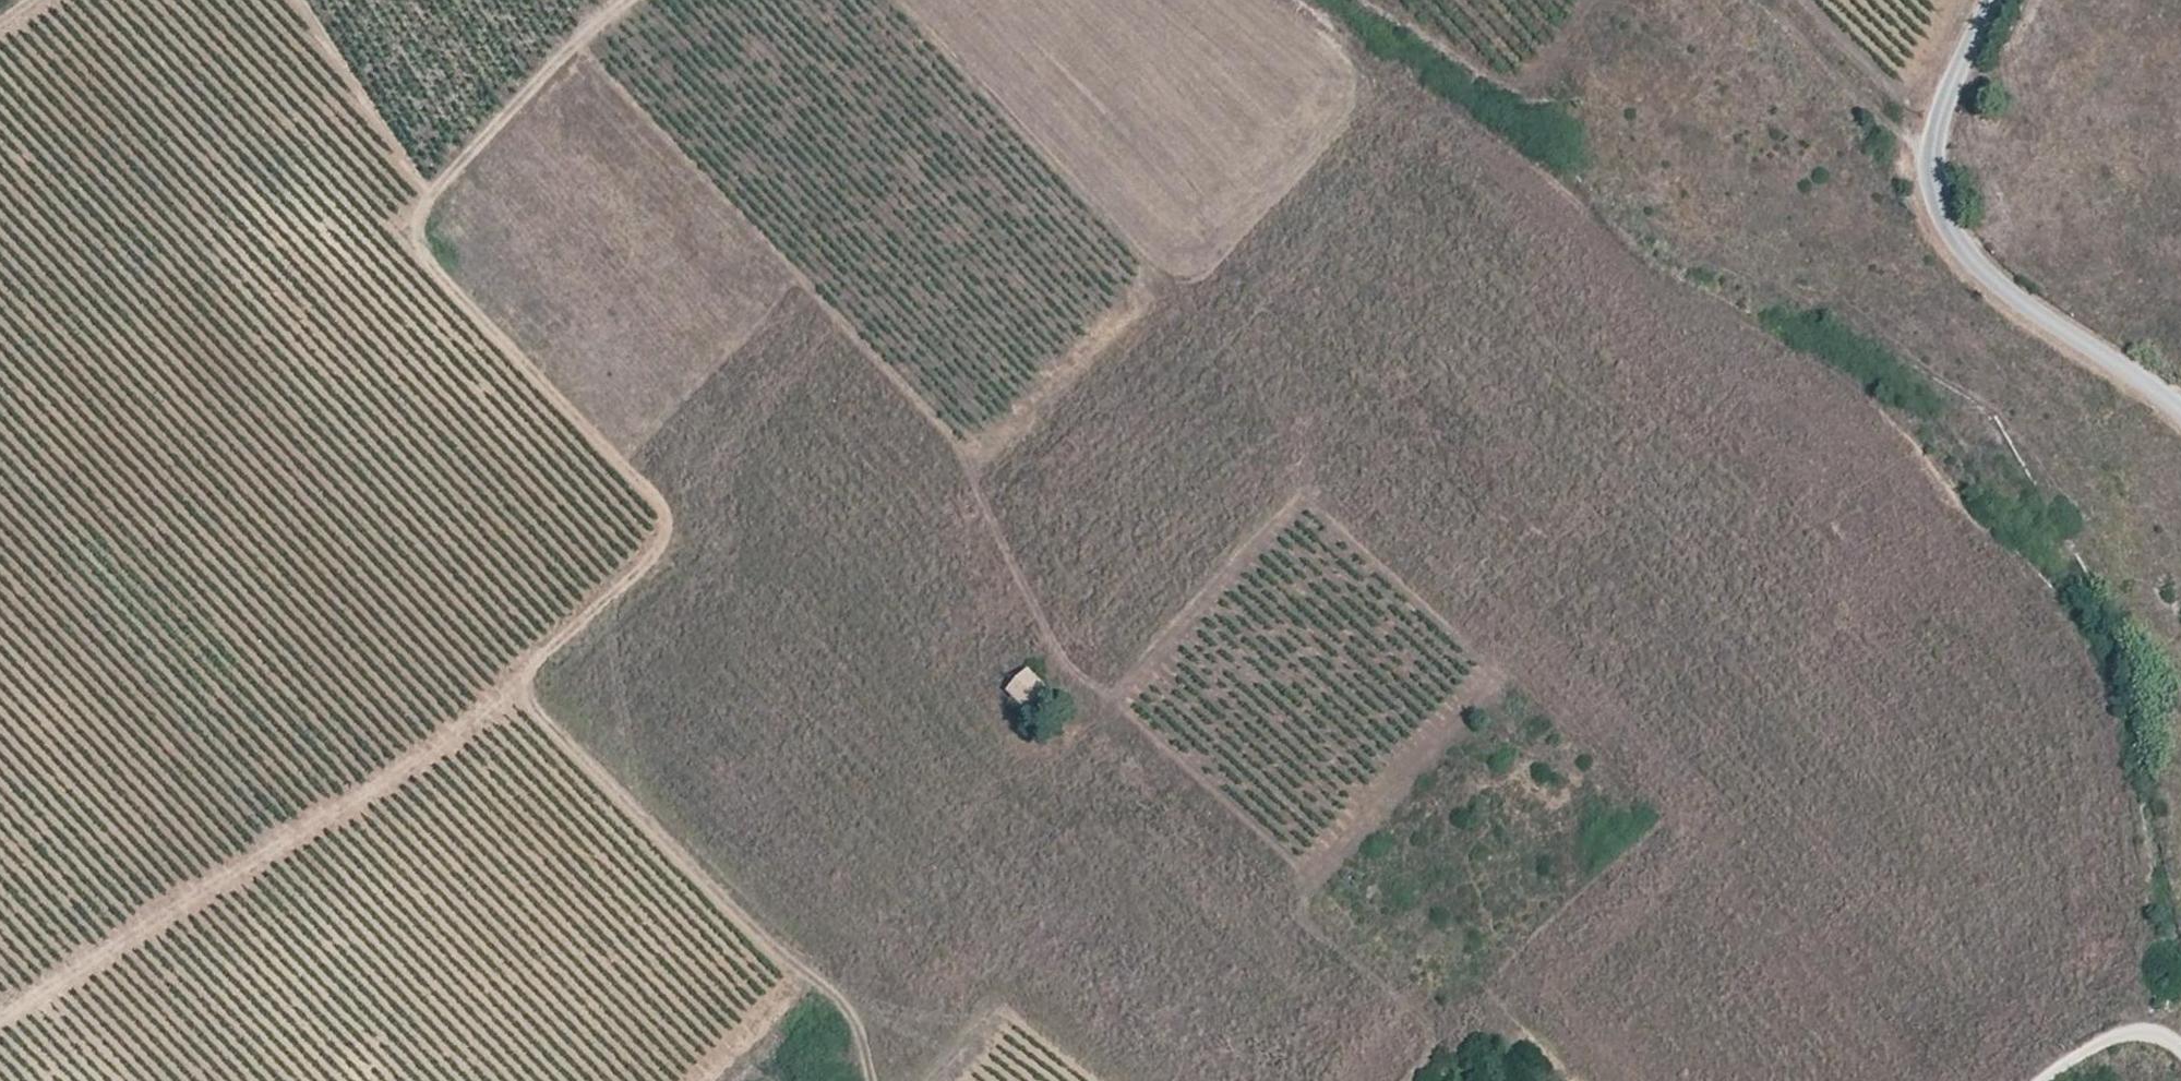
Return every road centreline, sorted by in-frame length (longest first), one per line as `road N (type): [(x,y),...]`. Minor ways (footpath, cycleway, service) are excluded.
road 1 (unclassified): [(2180,408),(1991,277),(1948,235),(1933,182),(1937,115),(1990,0)]
road 2 (track): [(2042,1080),(2072,1055),(2141,1031),(2180,1049)]

